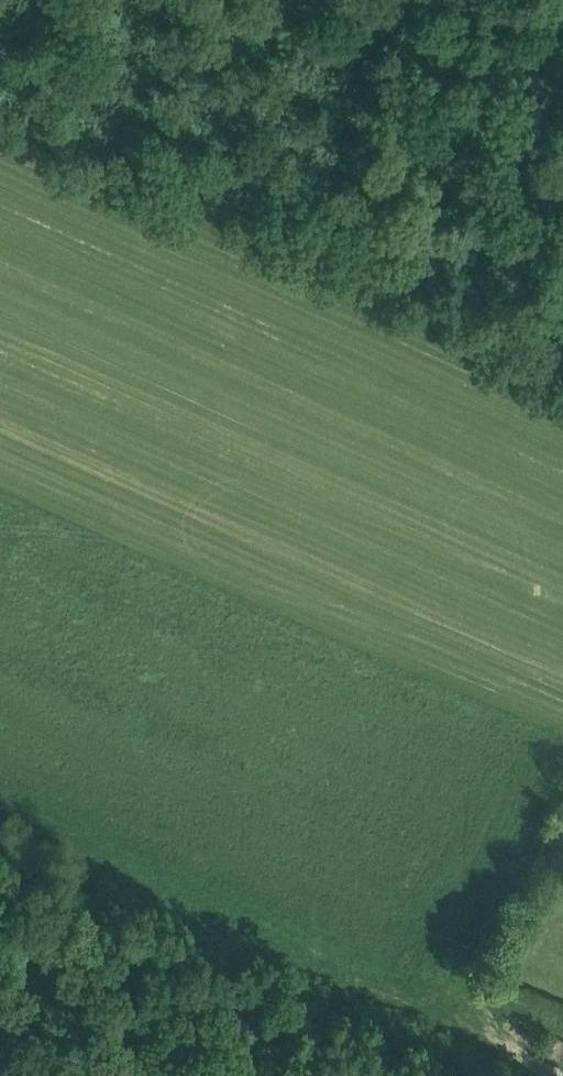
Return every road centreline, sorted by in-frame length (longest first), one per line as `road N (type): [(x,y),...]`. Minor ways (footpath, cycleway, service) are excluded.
road 1 (track): [(195,1075),(0,983)]

